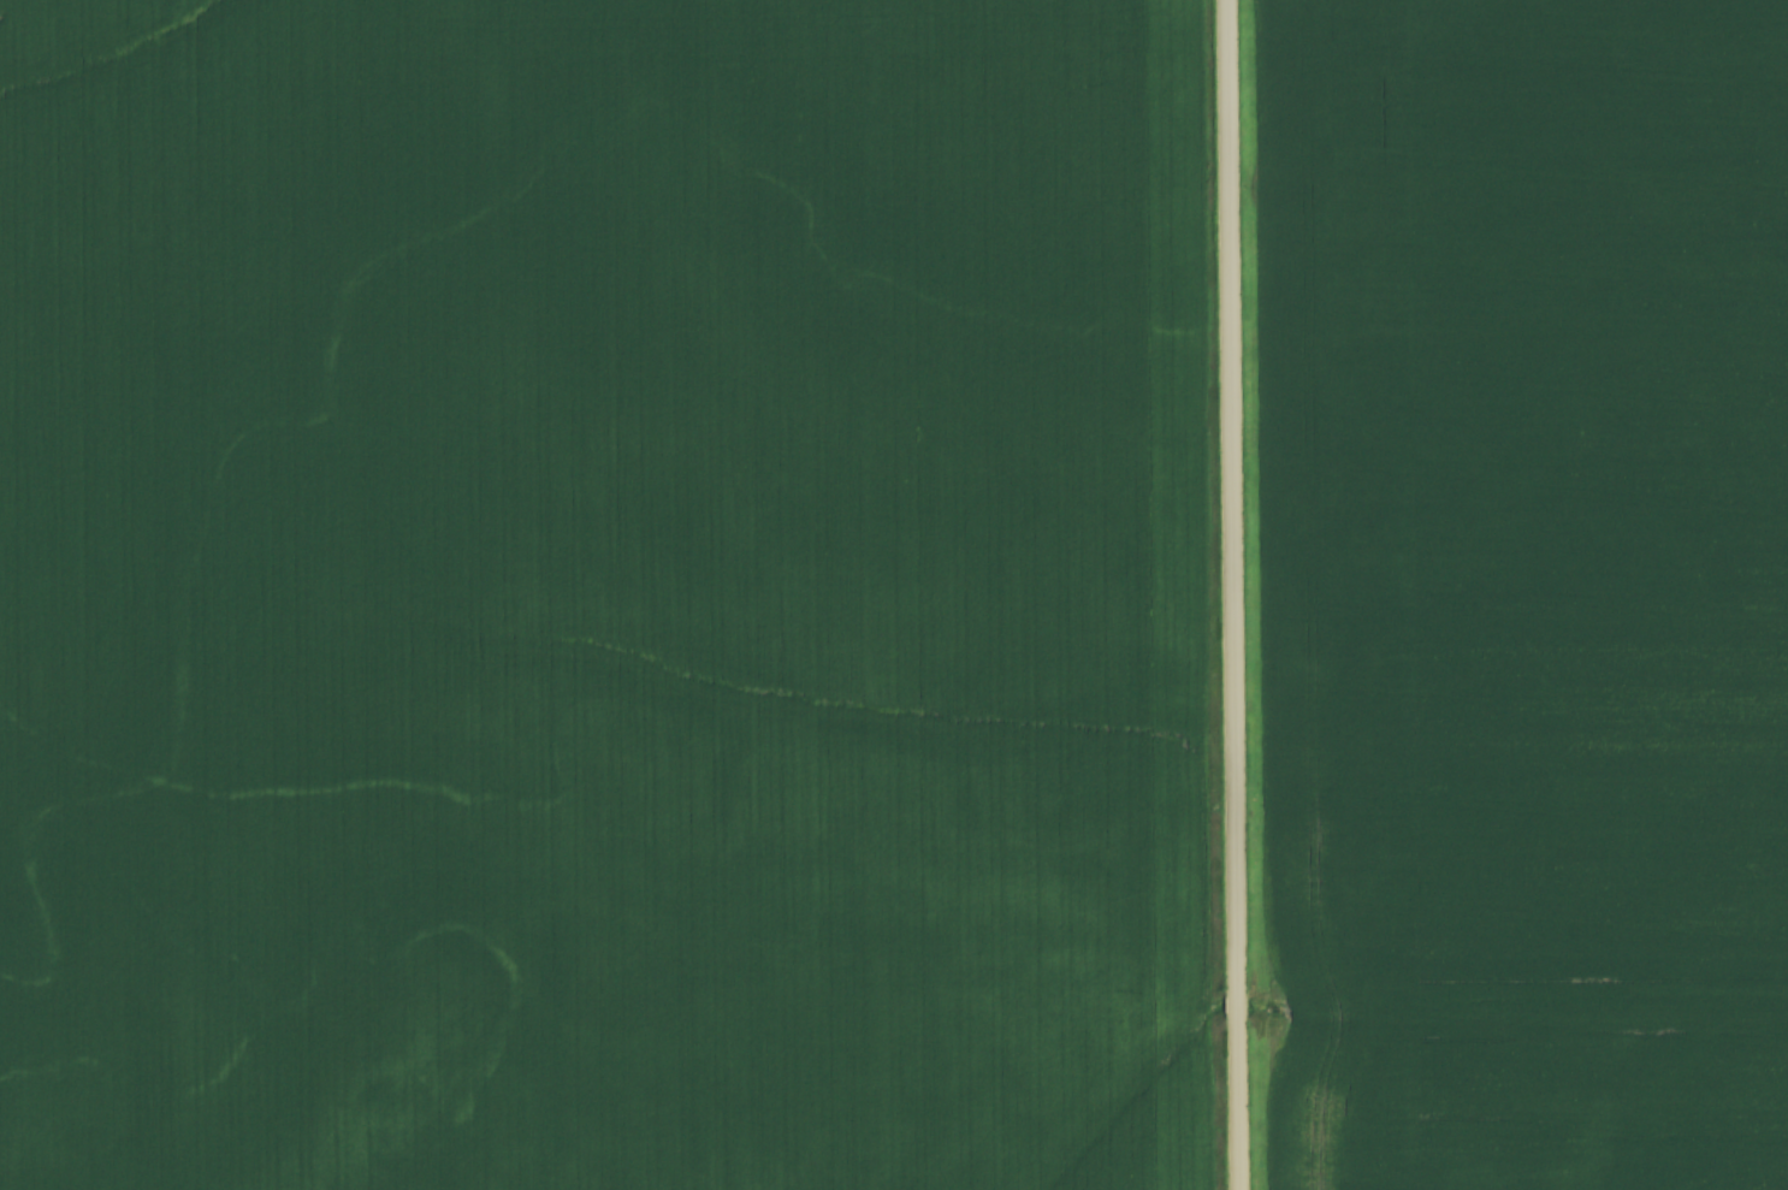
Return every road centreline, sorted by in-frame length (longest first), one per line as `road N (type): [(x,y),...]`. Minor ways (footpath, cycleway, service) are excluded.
road 1 (residential): [(1241,1189),(1230,0)]

